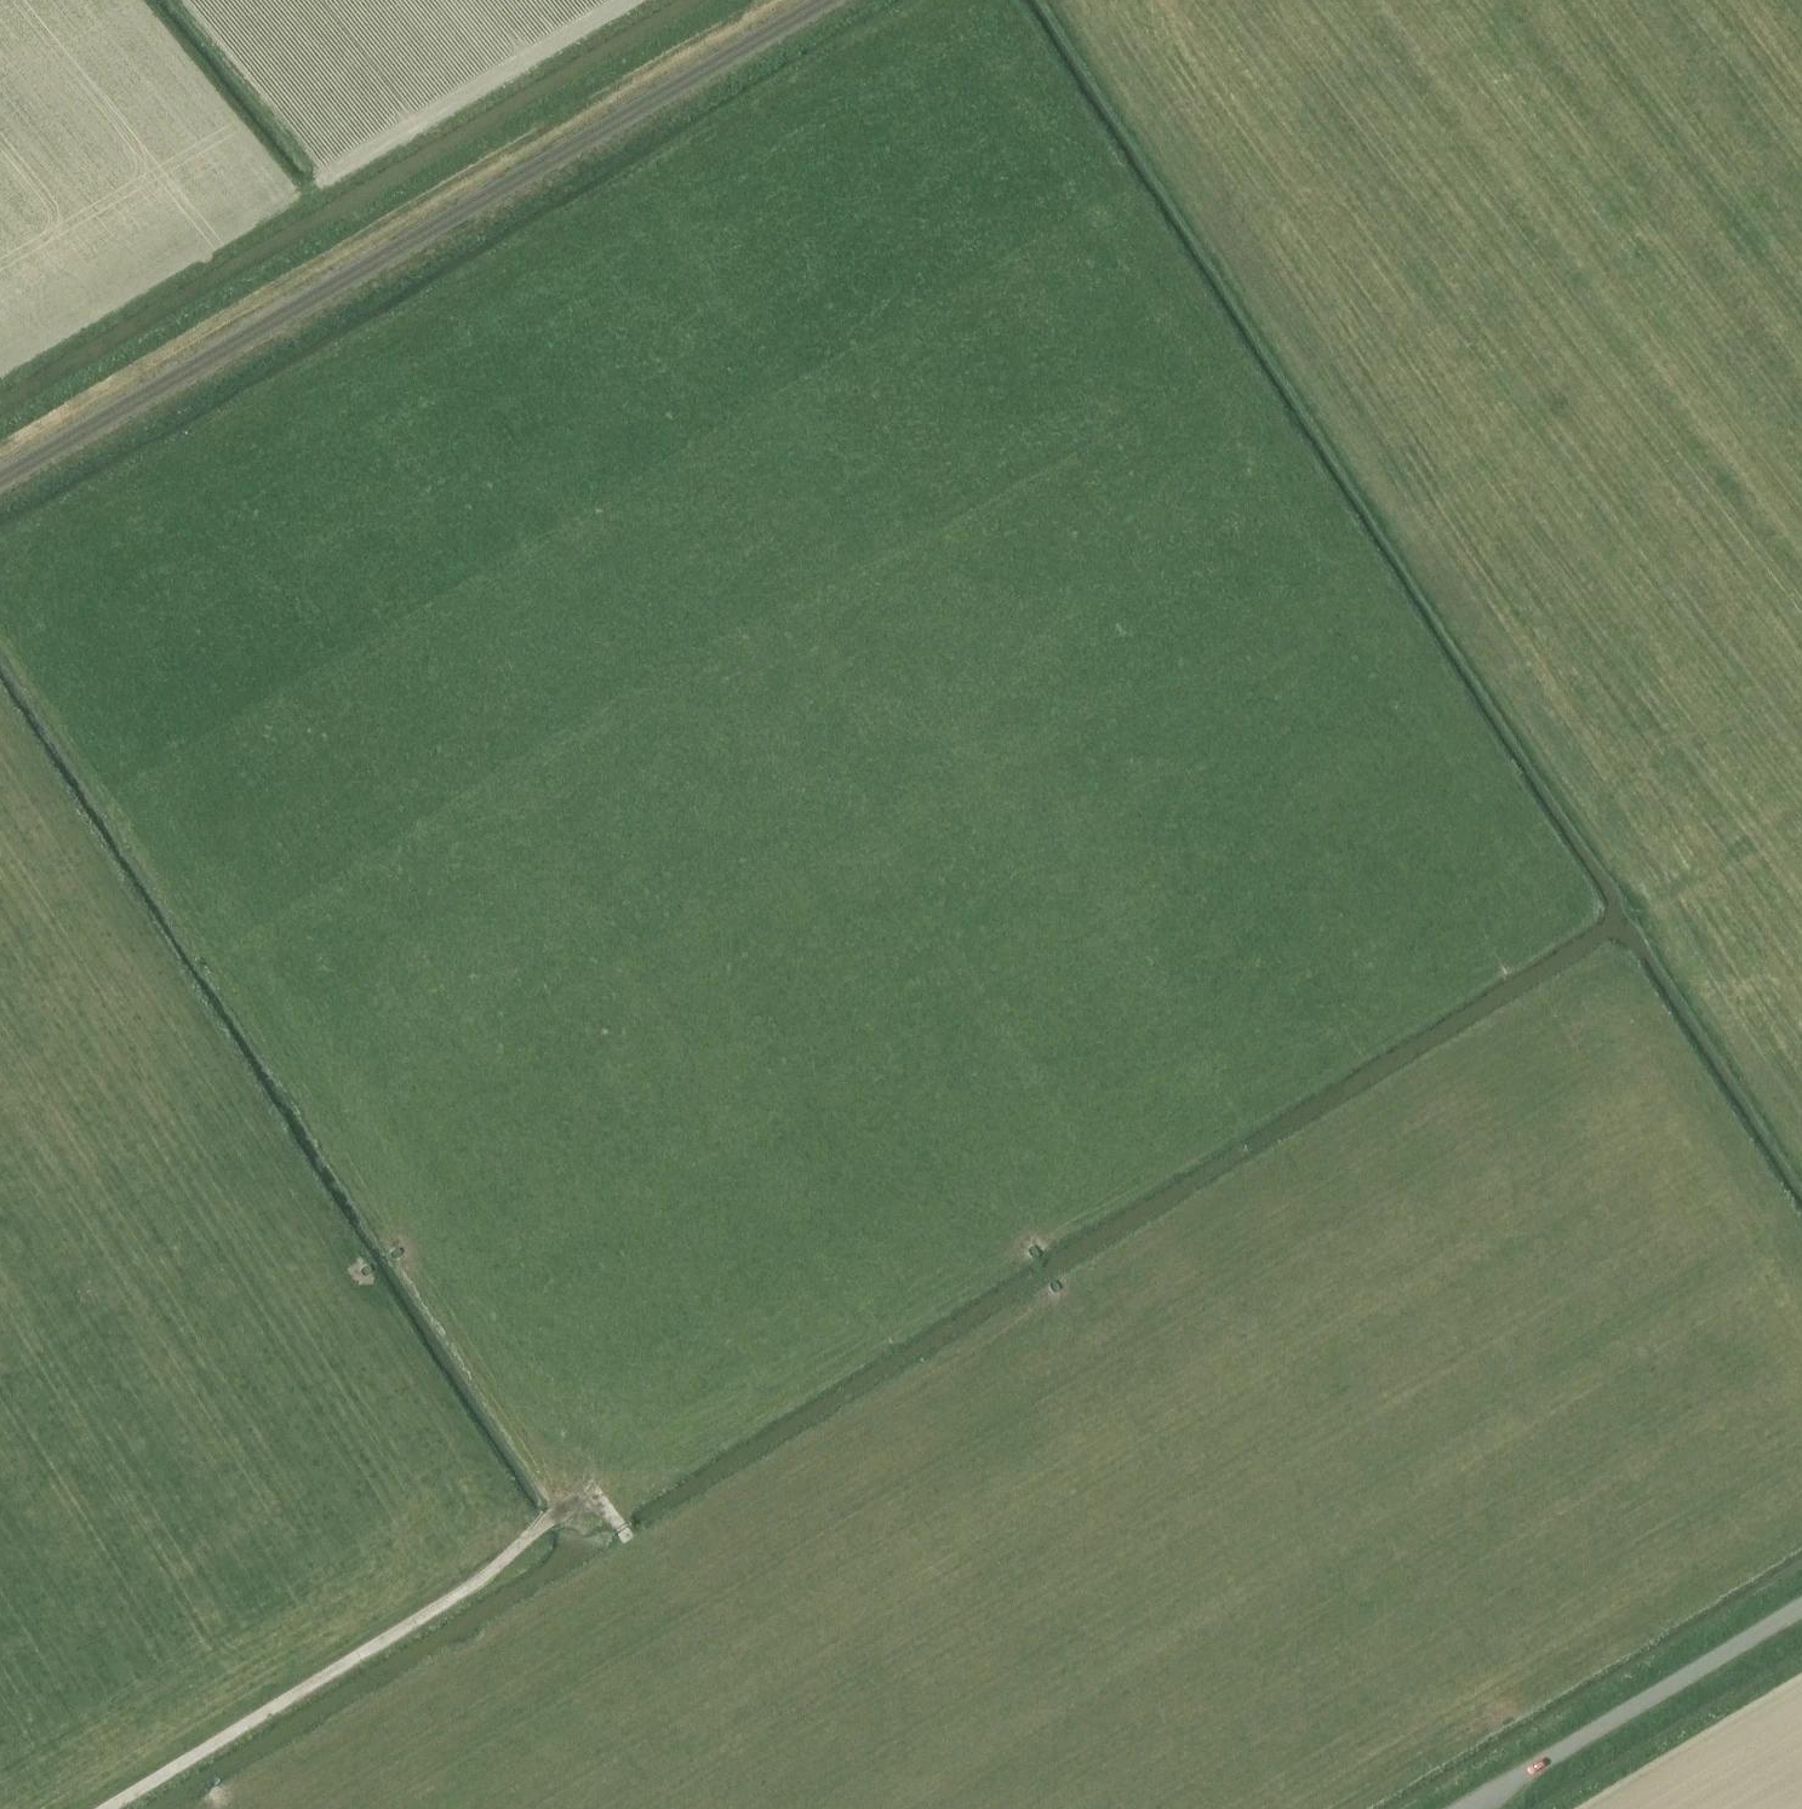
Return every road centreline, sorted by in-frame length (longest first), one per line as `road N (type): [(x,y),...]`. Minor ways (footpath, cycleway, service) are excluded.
road 1 (track): [(106,1808),(486,1577),(588,1493),(626,1535)]
road 2 (unclassified): [(1466,1808),(1801,1607)]

